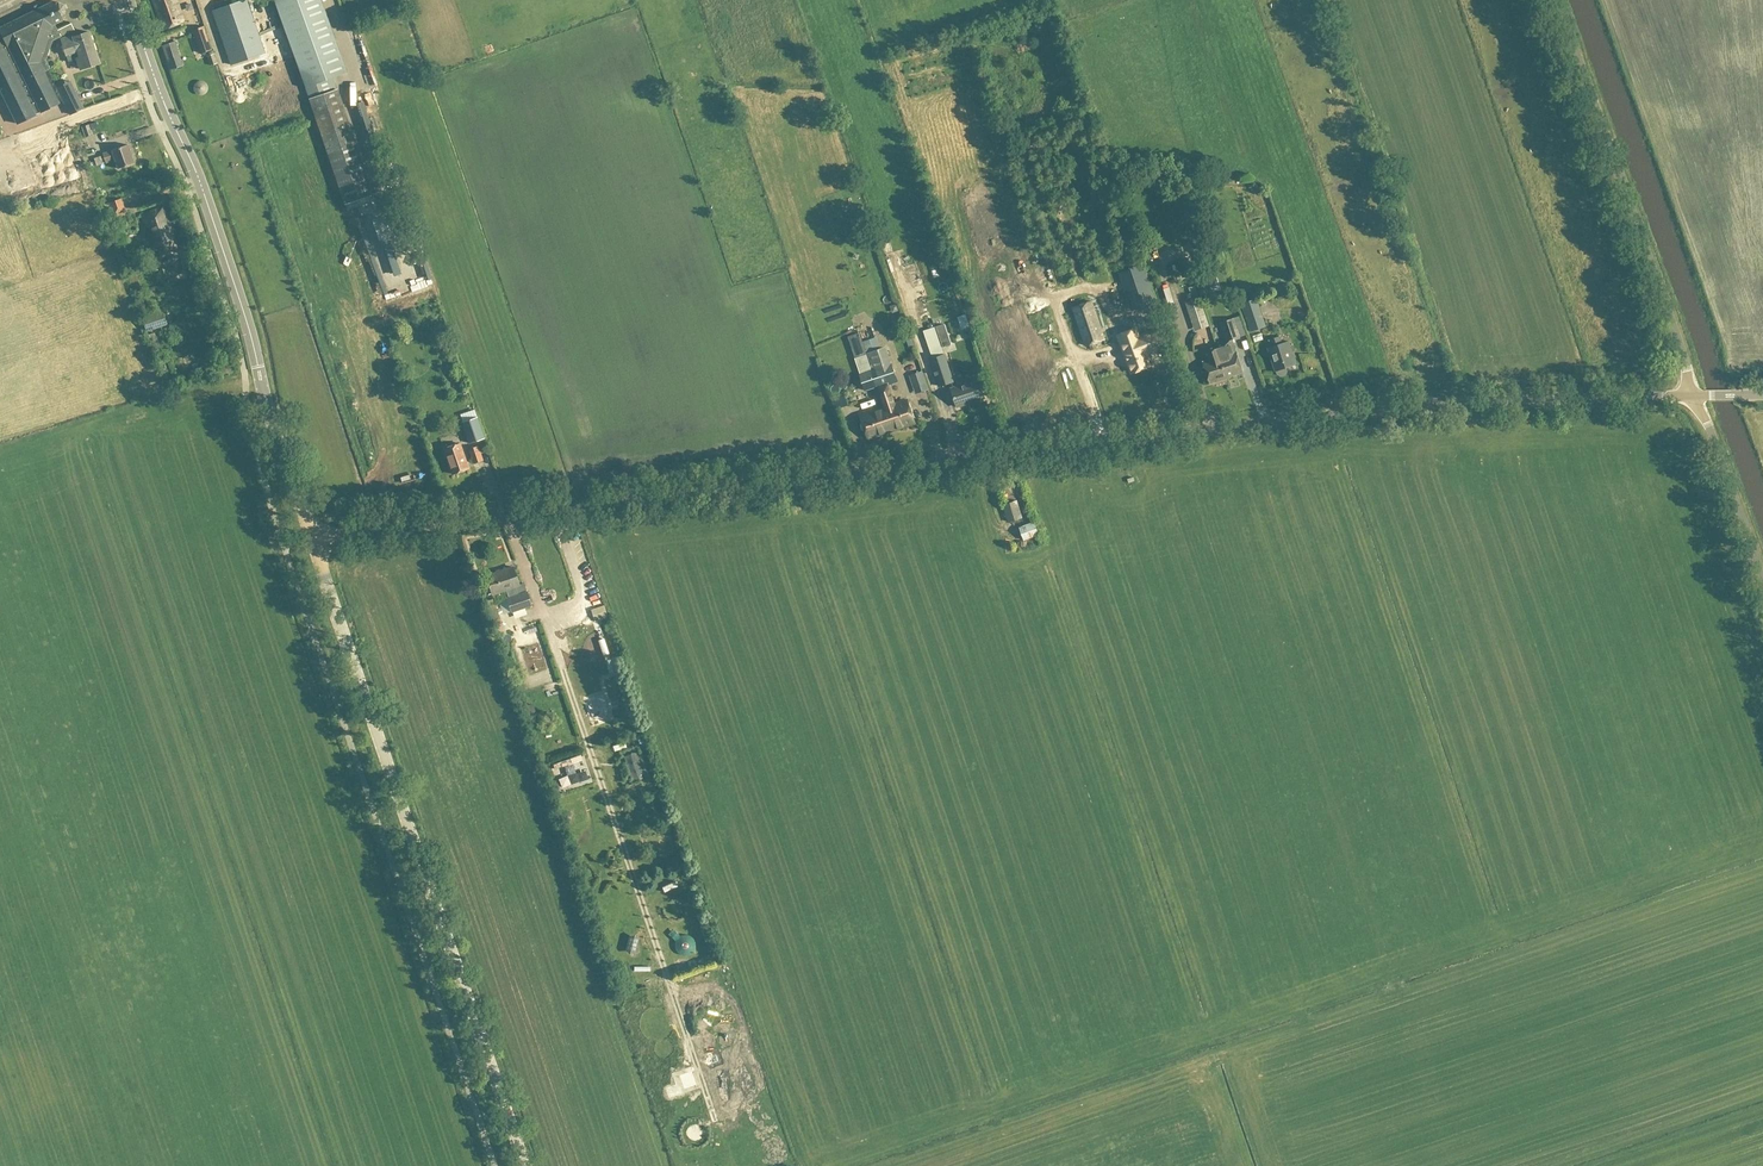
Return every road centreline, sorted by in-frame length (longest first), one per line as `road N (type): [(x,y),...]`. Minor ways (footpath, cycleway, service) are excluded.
road 1 (unclassified): [(311,539),(1444,405),(1694,397)]
road 2 (tertiary): [(521,1165),(311,539)]
road 3 (tertiary): [(311,539),(261,407),(244,318),(197,177),(159,101),(126,0)]
road 4 (unclassified): [(1694,397),(1554,0)]
road 5 (unclassified): [(1762,577),(1694,397)]

